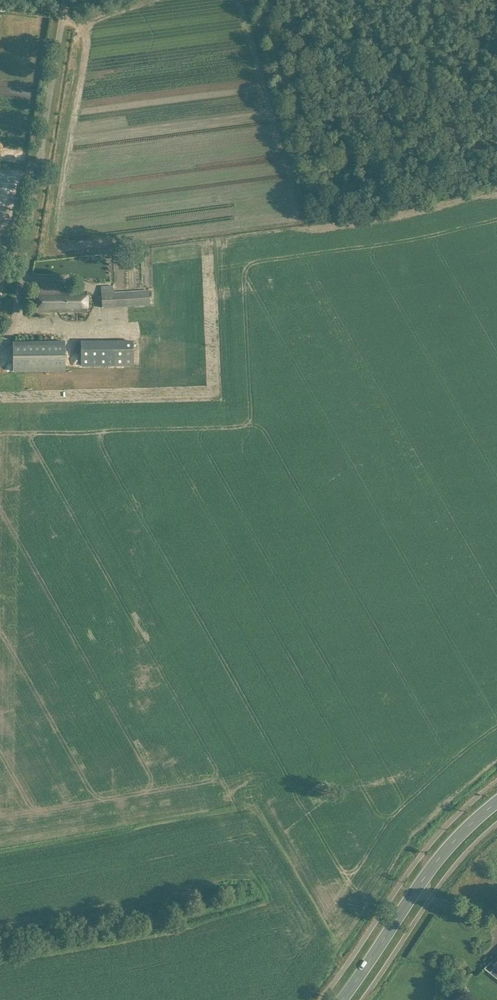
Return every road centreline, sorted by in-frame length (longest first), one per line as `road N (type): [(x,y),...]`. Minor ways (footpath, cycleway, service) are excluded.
road 1 (unclassified): [(0,345),(23,285),(69,0)]
road 2 (secondary): [(344,999),(456,841),(496,805)]

